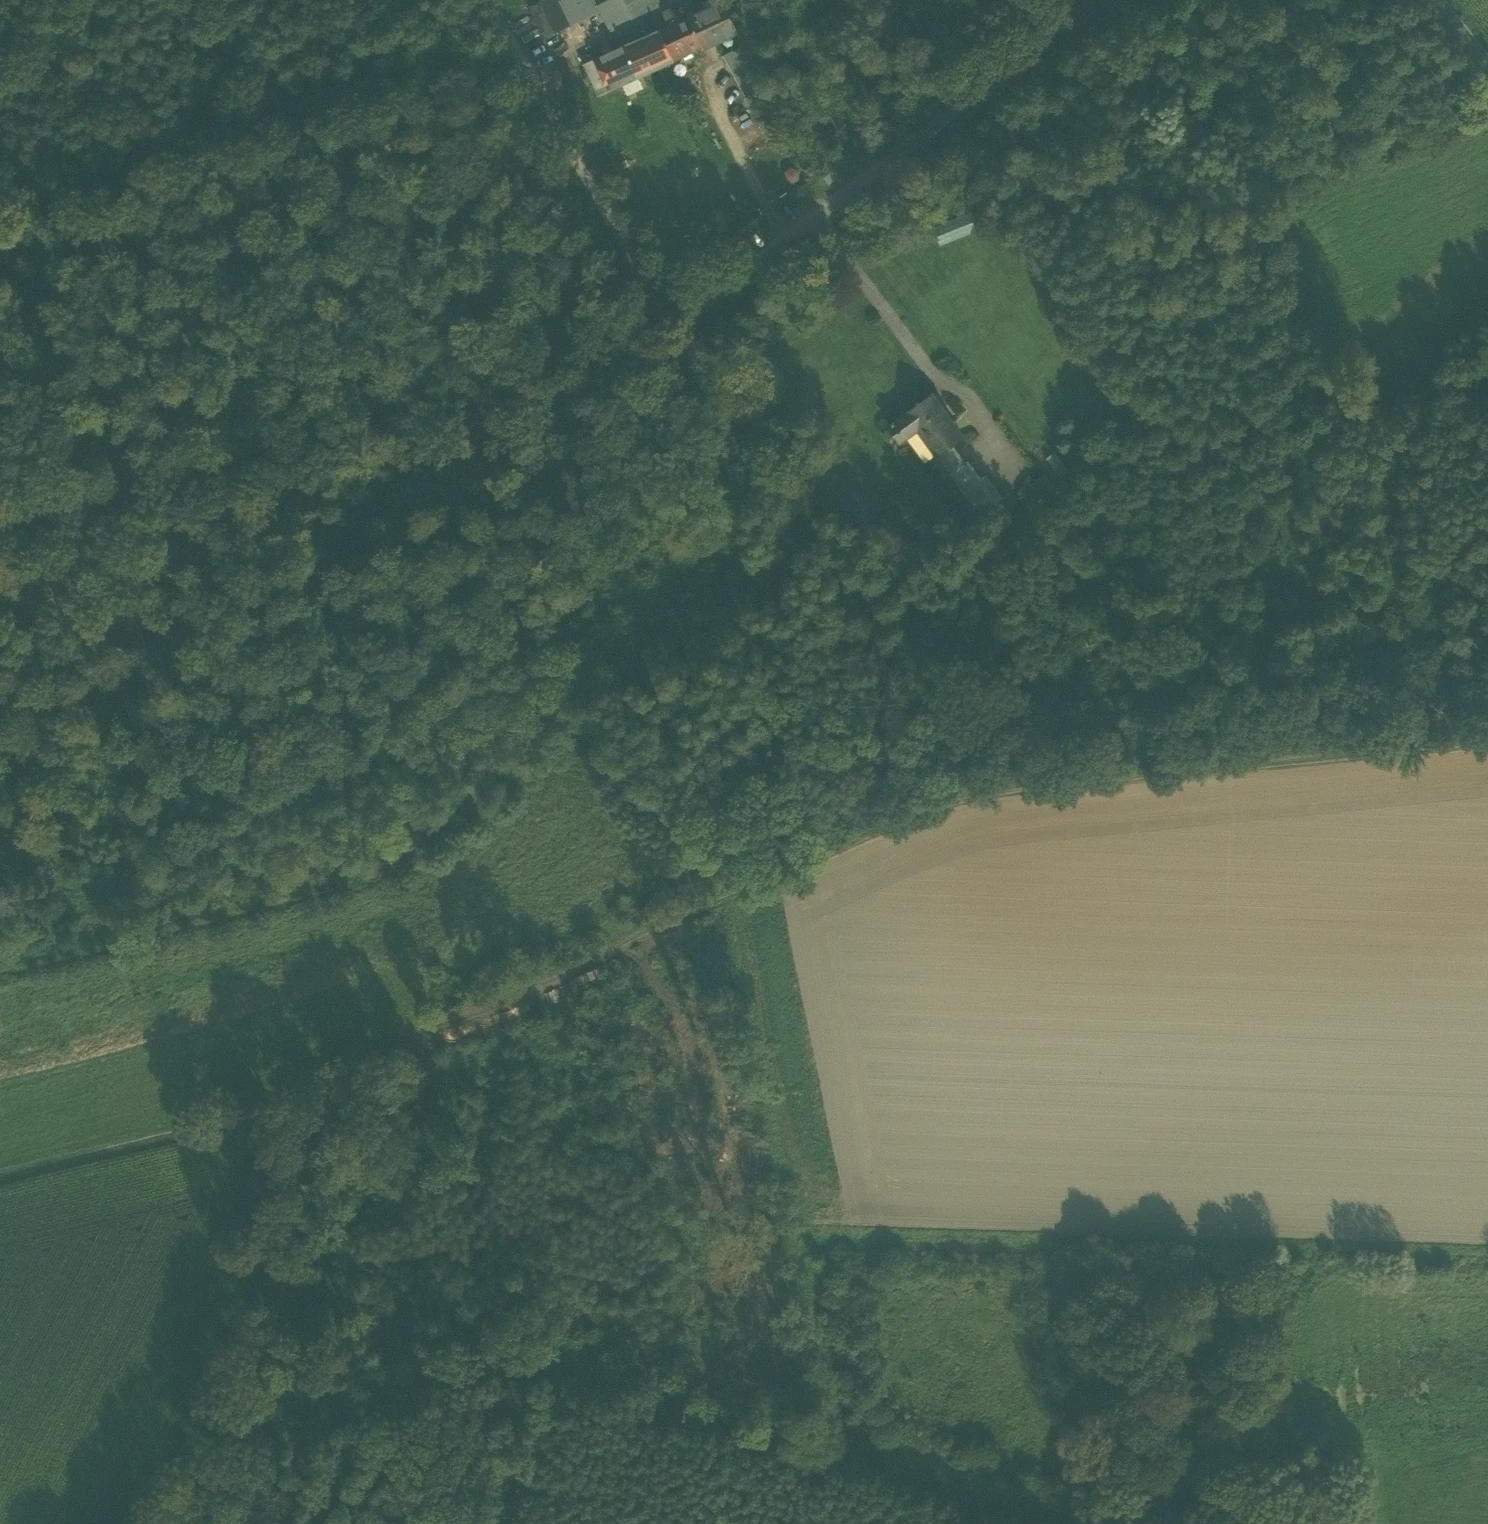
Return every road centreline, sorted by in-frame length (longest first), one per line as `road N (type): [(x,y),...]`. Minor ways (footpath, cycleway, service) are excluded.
road 1 (track): [(1487,734),(965,783),(174,1130),(0,1174)]
road 2 (track): [(669,326),(82,515),(0,530)]

